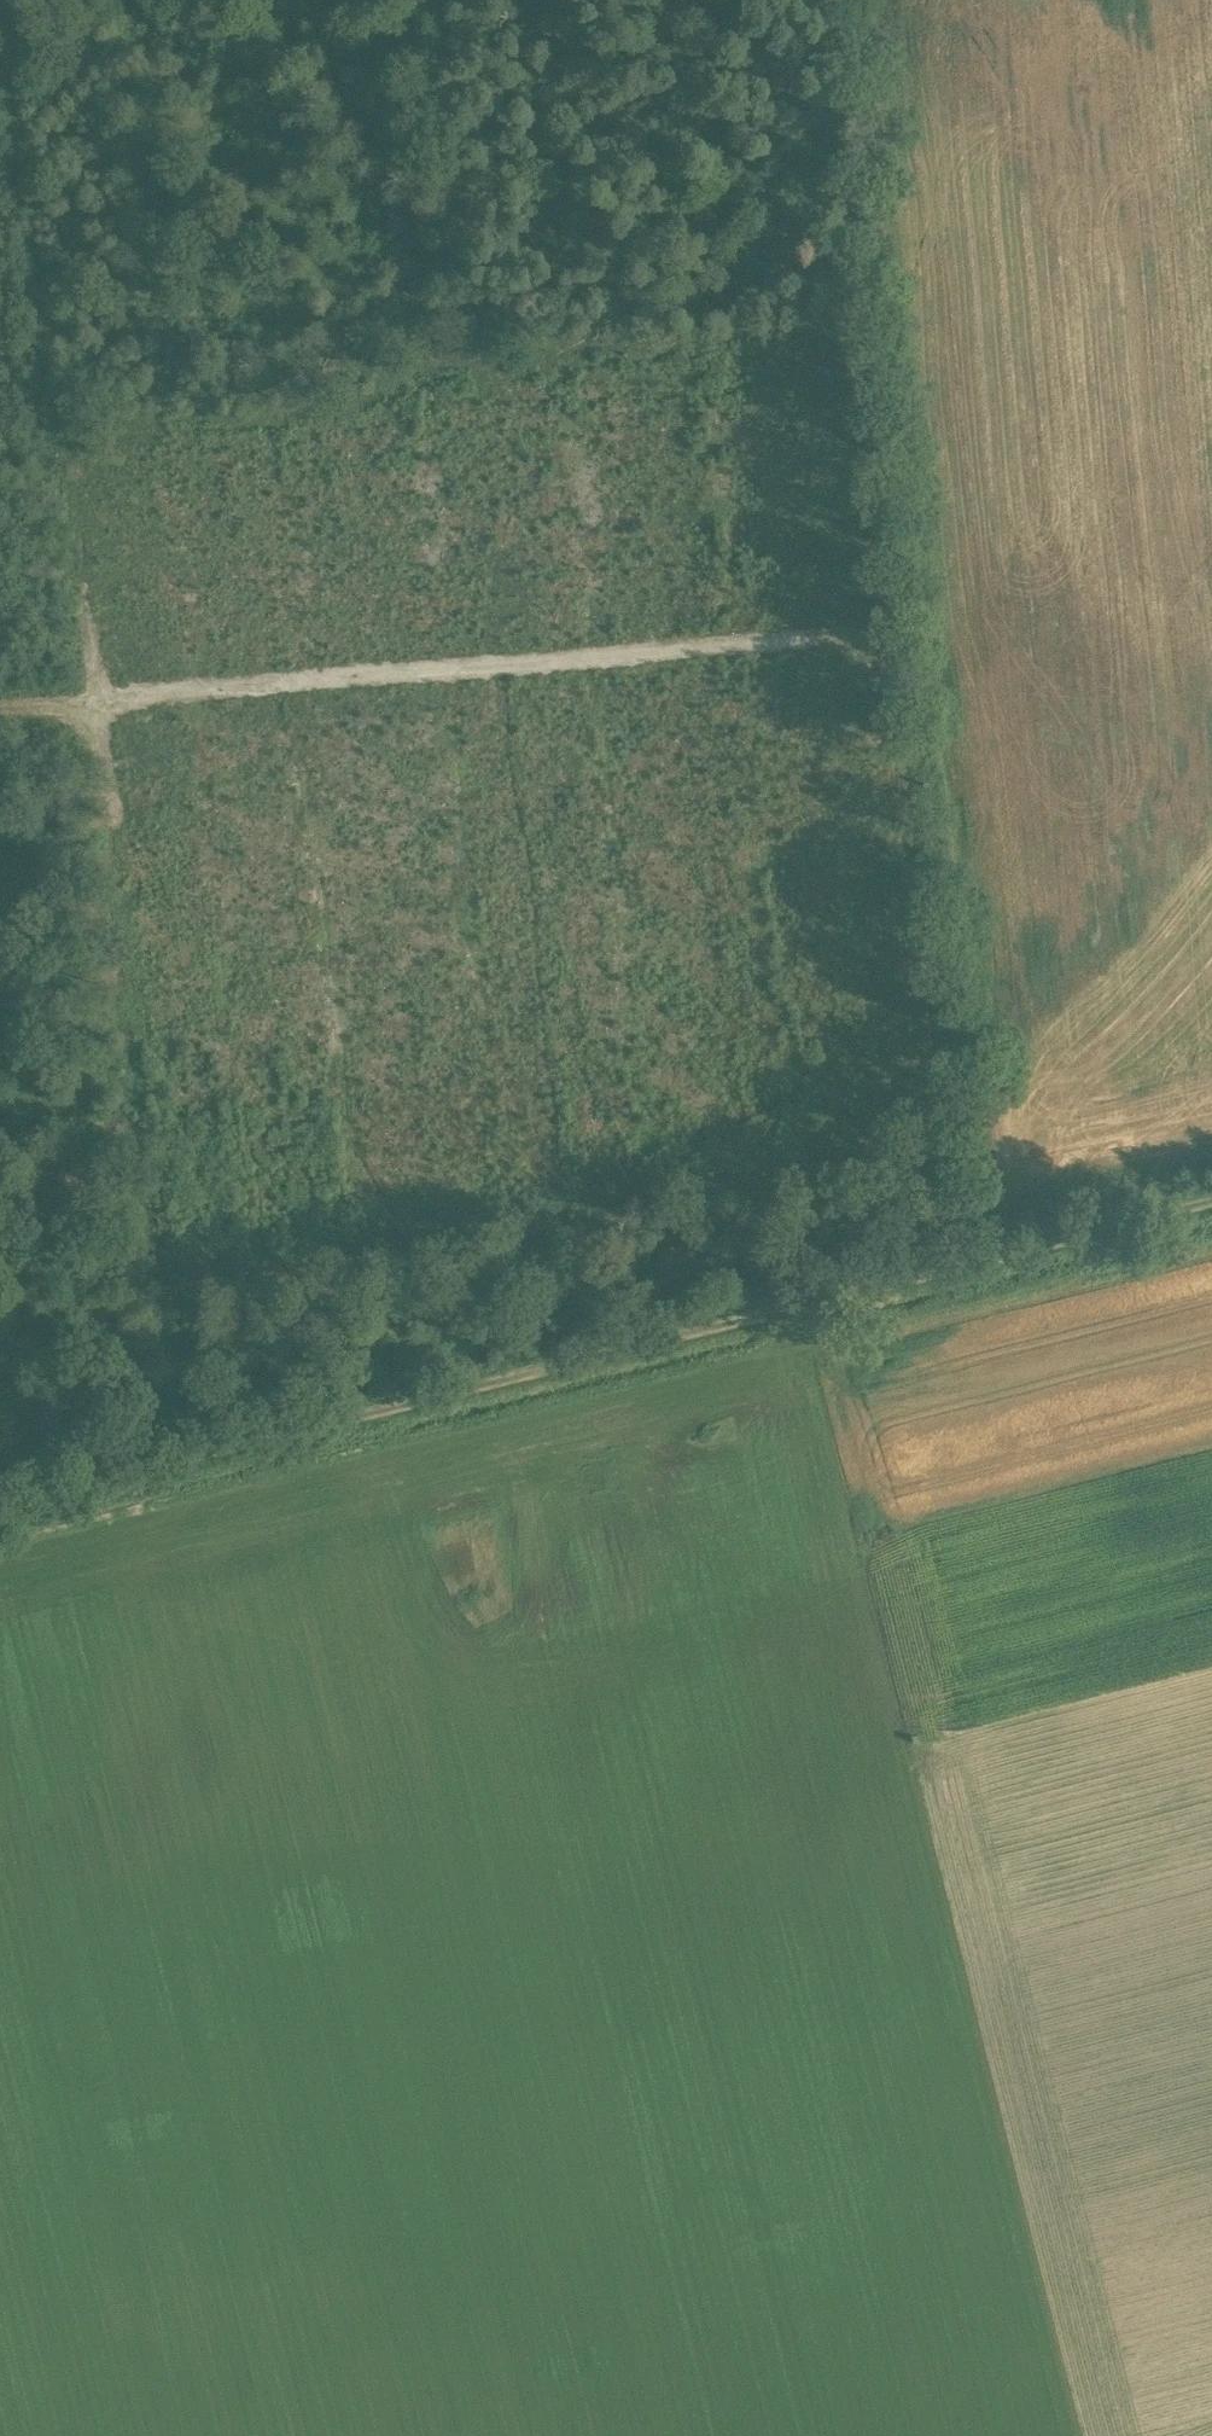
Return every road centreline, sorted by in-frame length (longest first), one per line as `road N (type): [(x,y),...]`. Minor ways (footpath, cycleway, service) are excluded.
road 1 (track): [(1211,1196),(0,1500)]

